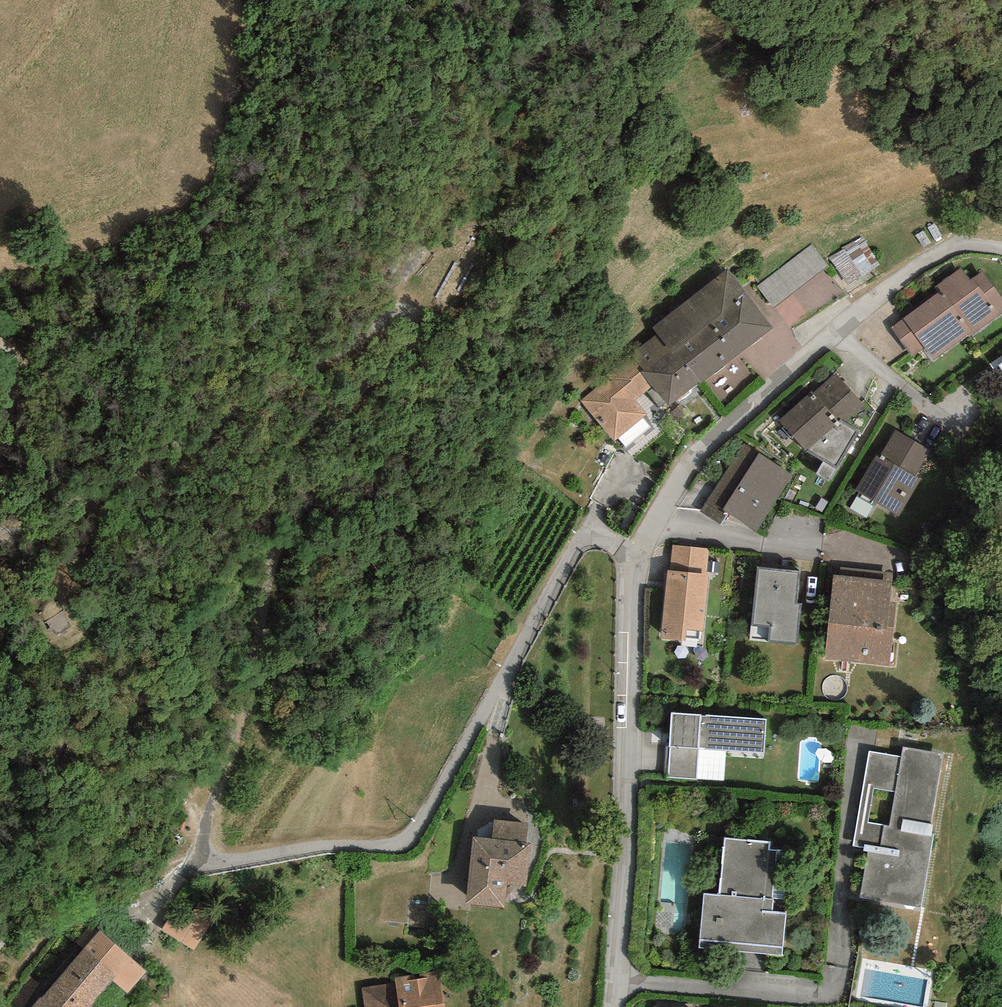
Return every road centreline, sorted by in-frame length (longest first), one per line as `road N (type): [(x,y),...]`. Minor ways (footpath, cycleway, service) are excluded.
road 1 (track): [(0,530),(10,534),(68,509),(297,350),(391,306),(428,328),(353,413),(307,516),(241,731),(208,805),(202,851),(210,864)]
road 2 (residential): [(210,864),(403,845),(580,545),(623,543),(638,555)]
road 3 (residential): [(616,1006),(638,555)]

